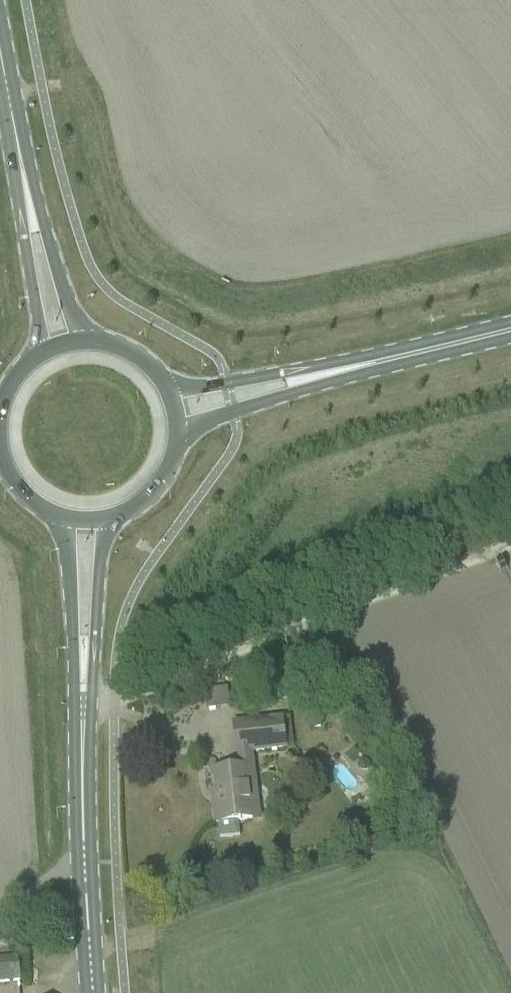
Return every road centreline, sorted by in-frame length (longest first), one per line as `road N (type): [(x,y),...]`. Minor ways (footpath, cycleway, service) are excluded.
road 1 (track): [(510,546),(113,702)]
road 2 (tertiary): [(12,113),(22,235),(44,351)]
road 3 (tertiary): [(81,341),(12,113)]
road 4 (primary): [(317,376),(510,329)]
road 5 (primary): [(84,863),(83,665)]
road 6 (primary): [(175,432),(317,376)]
road 7 (primary): [(317,376),(268,375),(166,393)]
road 8 (primary): [(61,517),(70,623),(83,665)]
road 9 (primary): [(83,665),(106,517)]
road 10 (primary): [(92,992),(84,863)]

